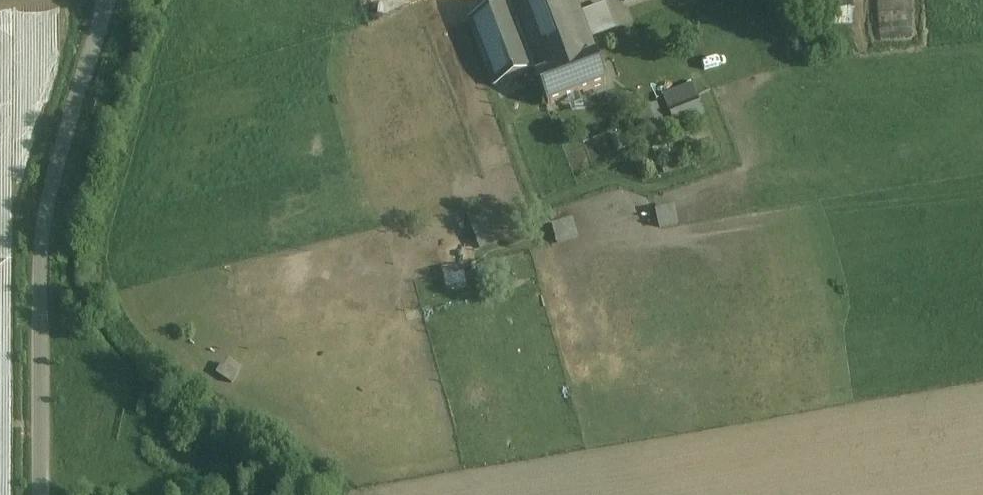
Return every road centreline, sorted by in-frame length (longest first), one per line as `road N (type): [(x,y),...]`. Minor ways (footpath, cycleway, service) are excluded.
road 1 (unclassified): [(108,0),(43,226),(42,494)]

